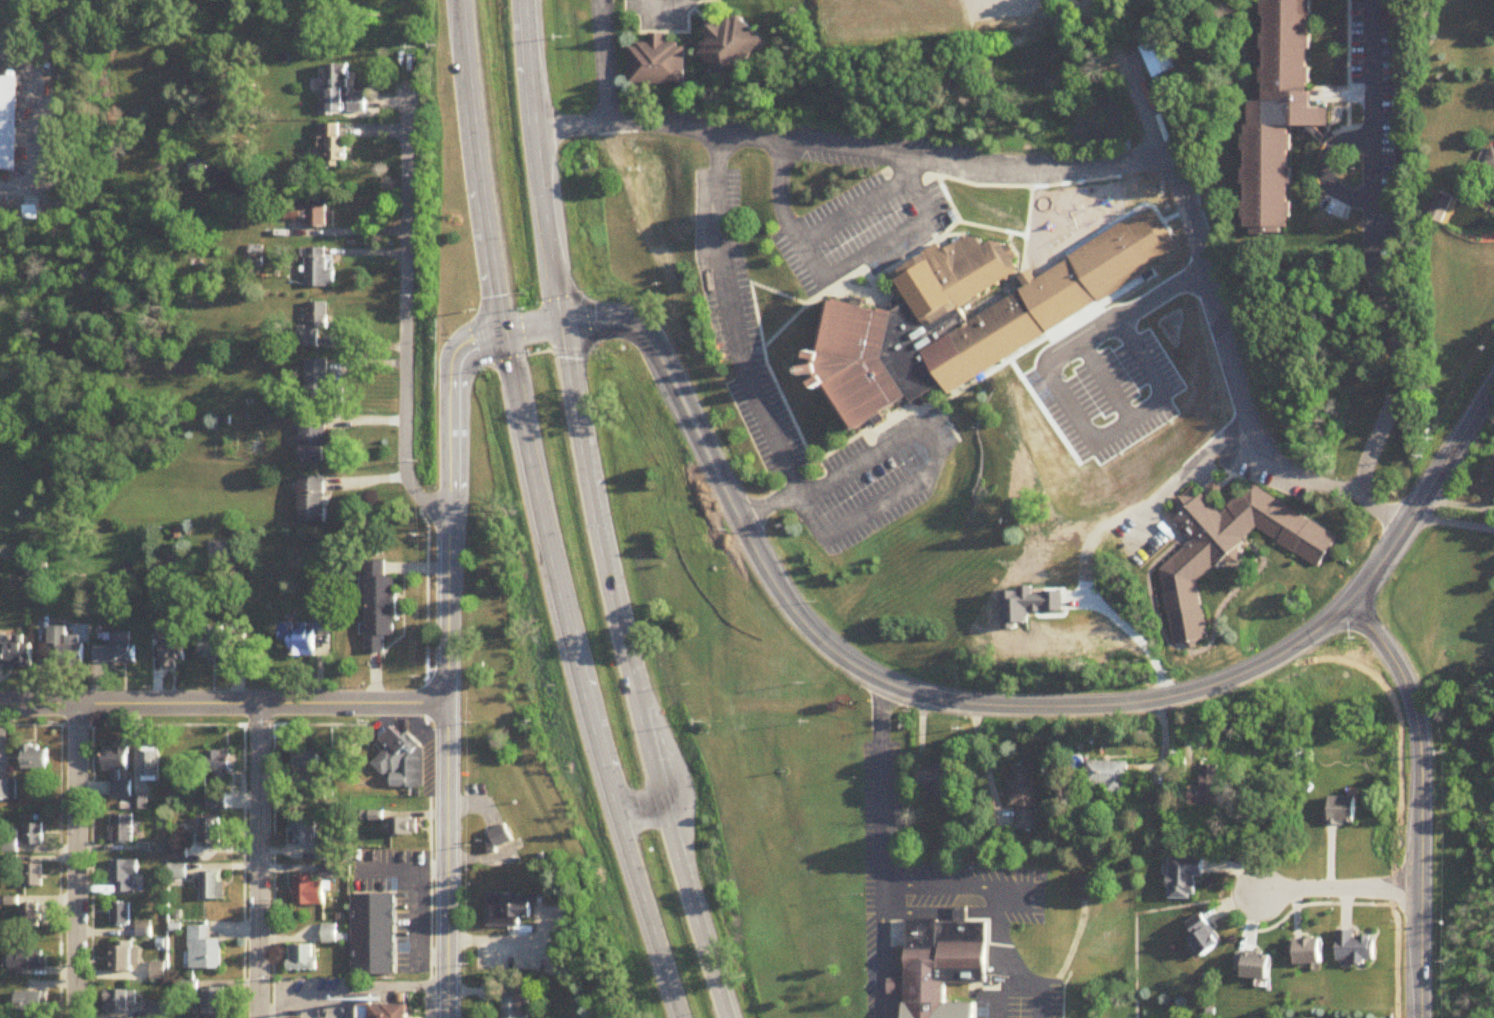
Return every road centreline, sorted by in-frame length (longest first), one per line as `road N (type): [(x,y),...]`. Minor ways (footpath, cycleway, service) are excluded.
road 1 (residential): [(1348,605),(1276,658),(1169,698),(1057,708),(973,706),(912,692),(845,658),(798,615),(757,553),(671,379)]
road 2 (primary): [(727,1017),(636,702),(562,325)]
road 3 (primary): [(505,331),(584,701),(684,1017)]
road 4 (residential): [(1411,525),(1360,491),(1399,360),(1373,269),(1371,0)]
road 5 (tertiary): [(447,792),(456,385),(461,362),(505,331)]
road 6 (residential): [(447,698),(0,702)]
road 7 (residential): [(449,515),(418,495),(405,462),(407,90)]
road 8 (residential): [(1420,1017),(1425,766),(1417,713),(1400,664),(1348,605)]
road 9 (primary): [(466,0),(505,331)]
road 10 (primary): [(562,325),(528,0)]
road 11 (residential): [(254,1017),(252,699)]
road 12 (residential): [(73,1017),(74,701)]
road 13 (residential): [(1348,605),(1411,525),(1493,379)]
road 14 (tertiary): [(447,1017),(447,792)]
road 15 (residential): [(1421,889),(1253,887)]
road 16 (residential): [(671,379),(629,323),(562,325)]

